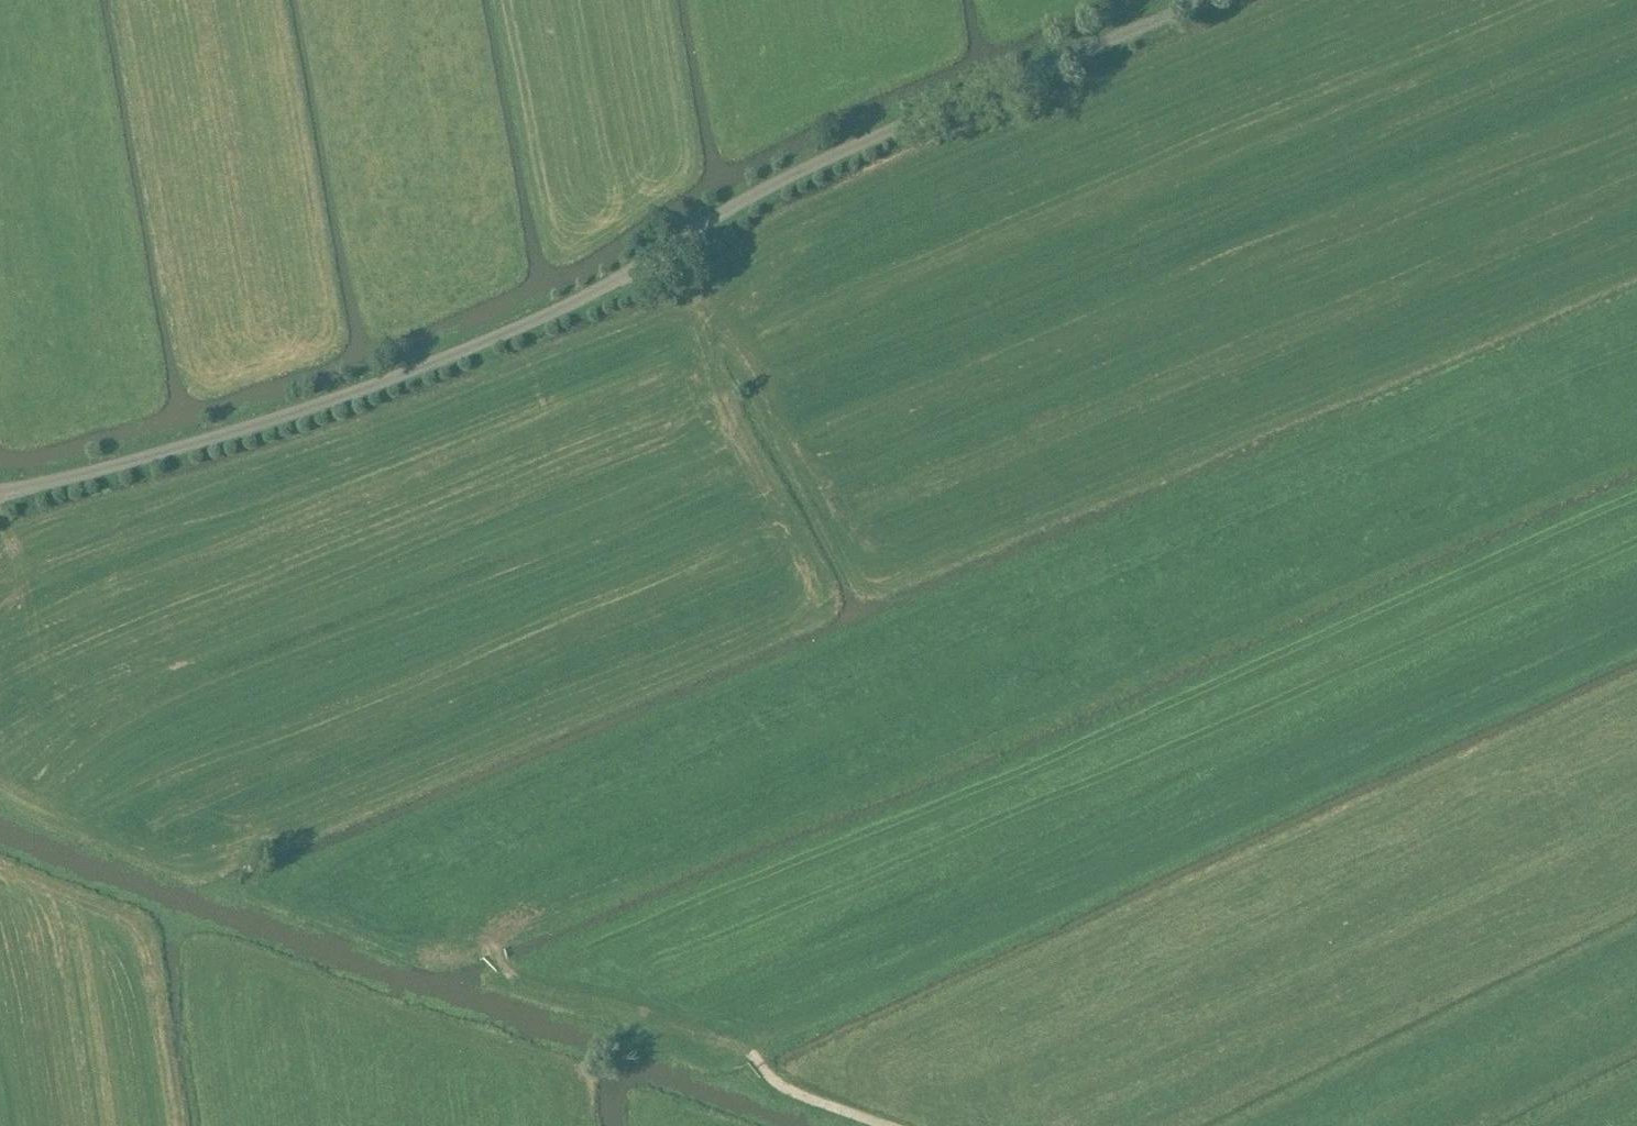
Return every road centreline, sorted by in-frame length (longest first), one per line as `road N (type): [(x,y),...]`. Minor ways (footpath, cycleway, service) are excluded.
road 1 (unclassified): [(1203,0),(752,194),(652,259),(518,329),(172,449),(0,491)]

